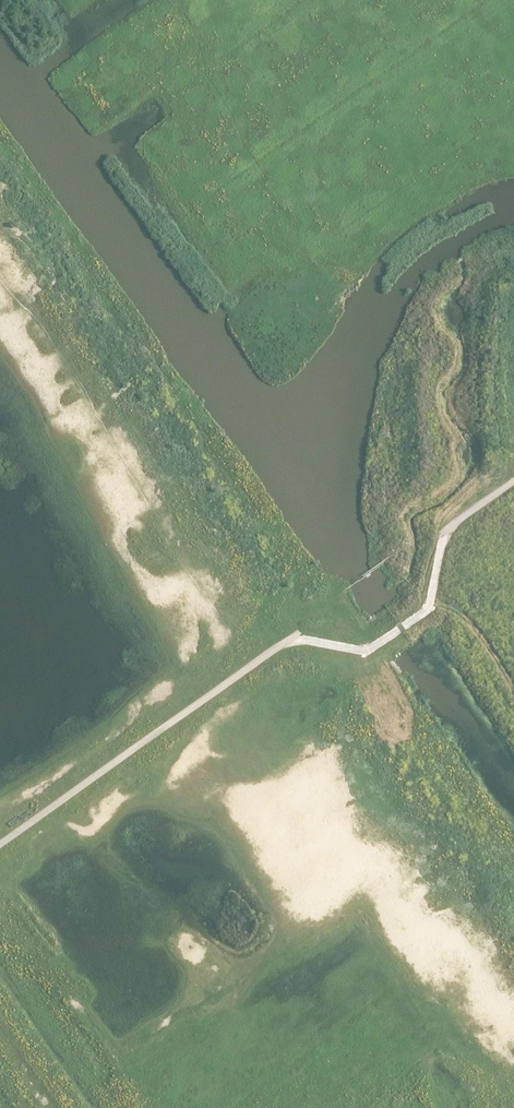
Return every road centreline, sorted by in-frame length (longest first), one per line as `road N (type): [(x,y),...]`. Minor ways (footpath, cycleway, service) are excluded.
road 1 (track): [(513,481),(446,529),(427,608),(385,640),(364,647),(295,636),(244,672)]
road 2 (track): [(244,672),(0,842)]

